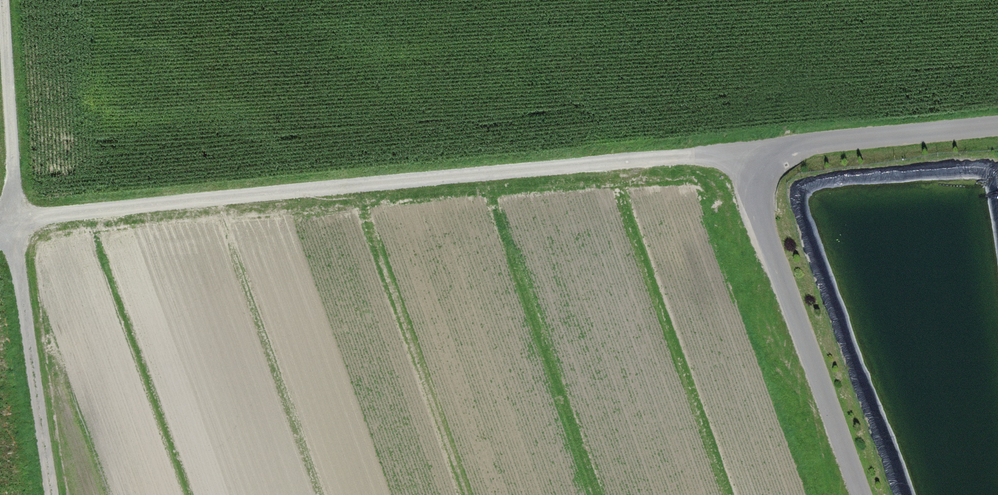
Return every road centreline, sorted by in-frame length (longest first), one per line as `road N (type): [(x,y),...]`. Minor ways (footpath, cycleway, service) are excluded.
road 1 (track): [(0,228),(997,123)]
road 2 (track): [(2,0),(13,226),(53,494)]
road 3 (track): [(741,147),(868,494)]

